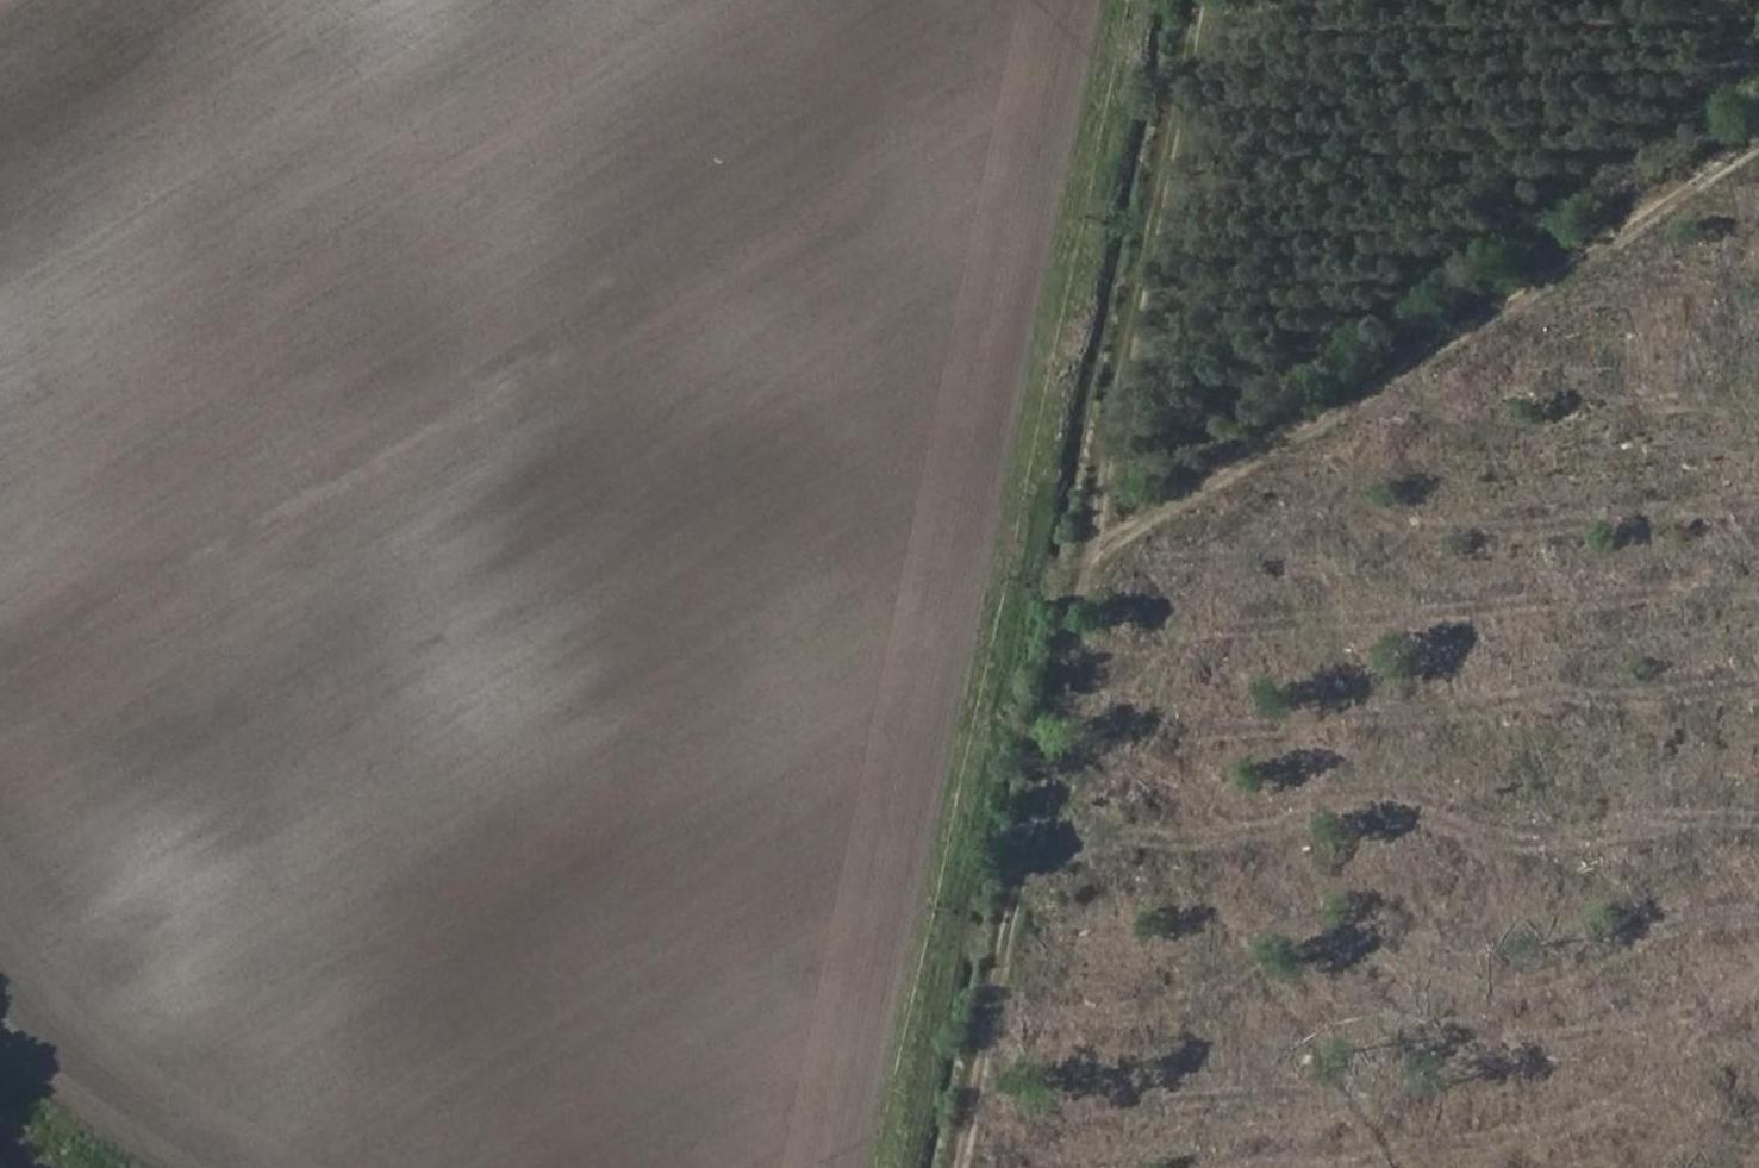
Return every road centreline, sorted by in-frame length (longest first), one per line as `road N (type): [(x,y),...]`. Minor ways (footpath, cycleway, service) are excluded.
road 1 (track): [(1214,0),(975,1167)]

